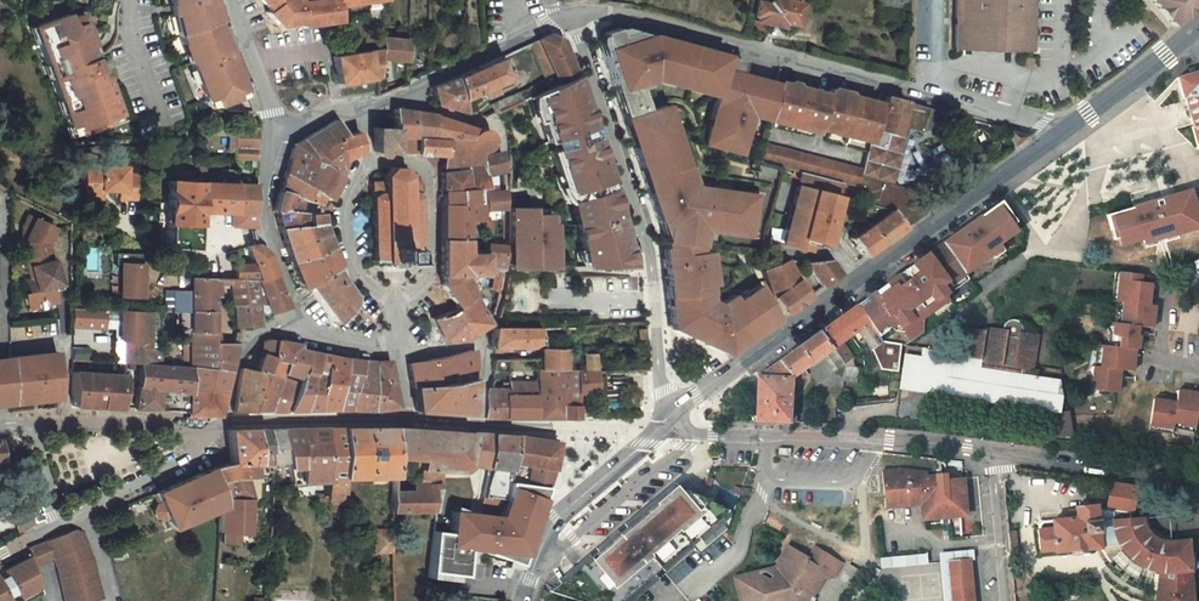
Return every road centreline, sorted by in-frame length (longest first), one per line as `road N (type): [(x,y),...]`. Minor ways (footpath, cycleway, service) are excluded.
road 1 (residential): [(1058,134),(625,22),(567,23)]
road 2 (primary): [(1058,134),(666,422)]
road 3 (residential): [(666,422),(642,252),(567,23)]
road 4 (residential): [(556,26),(408,102),(361,118)]
road 5 (primary): [(651,437),(546,530),(523,600)]
road 6 (tertiary): [(1198,486),(994,457)]
road 7 (residential): [(283,143),(272,250),(299,337)]
road 8 (residential): [(372,178),(407,181),(429,196),(425,282),(393,306)]
road 9 (tertiary): [(402,437),(220,437)]
road 10 (primary): [(1198,25),(1058,134)]
road 11 (tertiary): [(651,437),(475,439)]
road 12 (tertiary): [(63,526),(188,464),(210,437)]
road 13 (residential): [(397,371),(480,356),(475,439)]
road 14 (residential): [(766,467),(742,500),(729,547),(675,600)]
road 15 (tertiary): [(210,437),(47,430)]
road 16 (residential): [(393,306),(356,287),(345,240),(350,206),(372,178)]
road 17 (residential): [(232,0),(283,143)]
road 18 (unclassified): [(994,457),(1009,600)]
road 19 (residential): [(299,337),(250,354),(220,437)]
road 20 (residential): [(994,457),(856,443)]
road 21 (residential): [(1198,281),(1166,299),(1162,354),(1169,364),(1198,368)]
road 22 (residential): [(766,467),(785,486),(826,493),(839,485),(856,443)]

